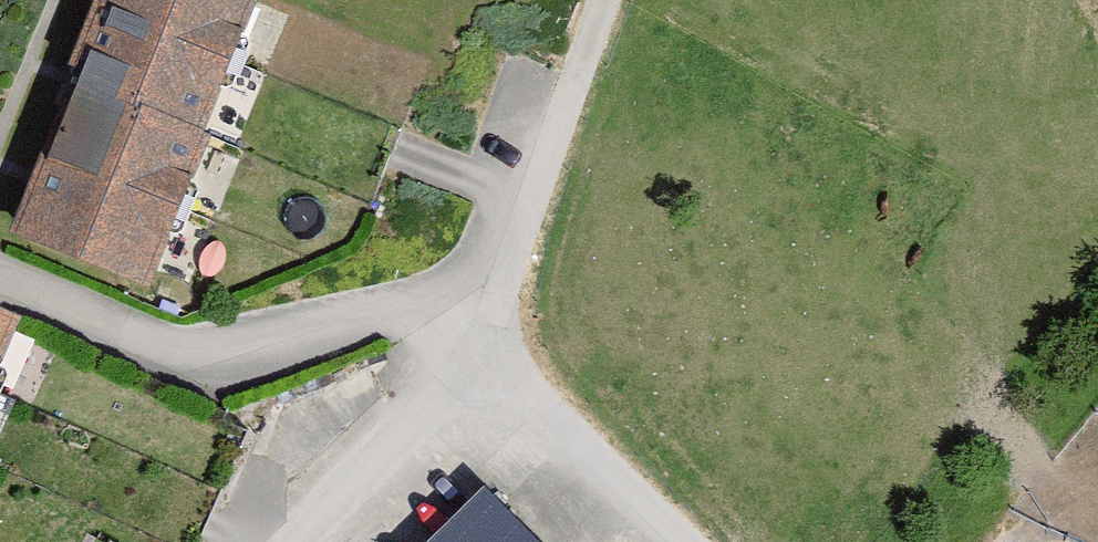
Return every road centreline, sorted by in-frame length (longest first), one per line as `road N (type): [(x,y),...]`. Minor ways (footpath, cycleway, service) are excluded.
road 1 (residential): [(0,277),(201,364),(441,294)]
road 2 (unclassified): [(441,294),(502,276),(605,0)]
road 3 (residential): [(268,541),(428,390),(473,393)]
road 4 (residential): [(473,393),(519,396),(670,541)]

